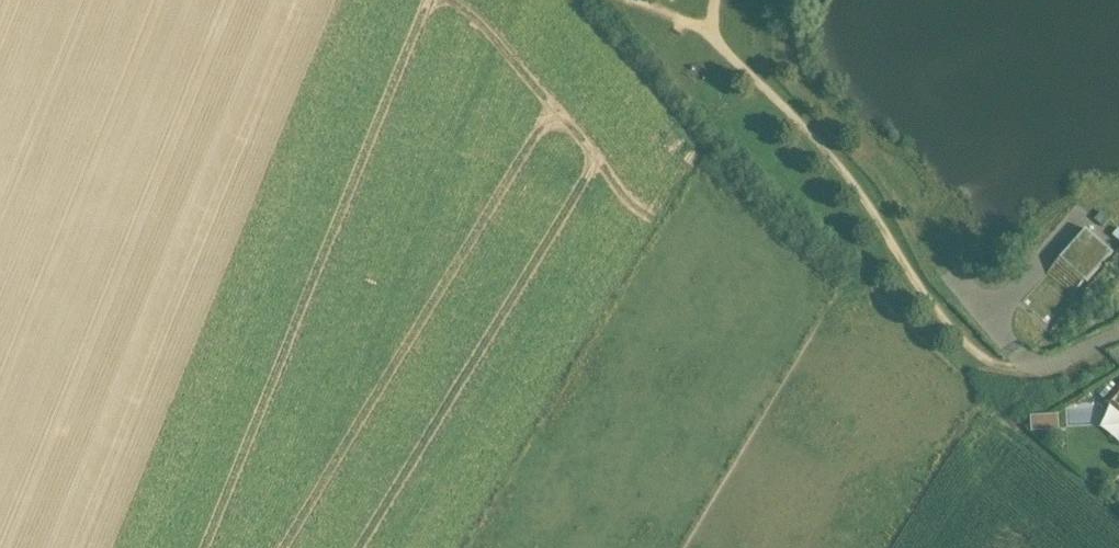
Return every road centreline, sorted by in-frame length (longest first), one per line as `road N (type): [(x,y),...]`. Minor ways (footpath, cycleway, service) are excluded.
road 1 (track): [(716,0),(712,36),(830,154),(932,304),(973,349),(1016,369)]

